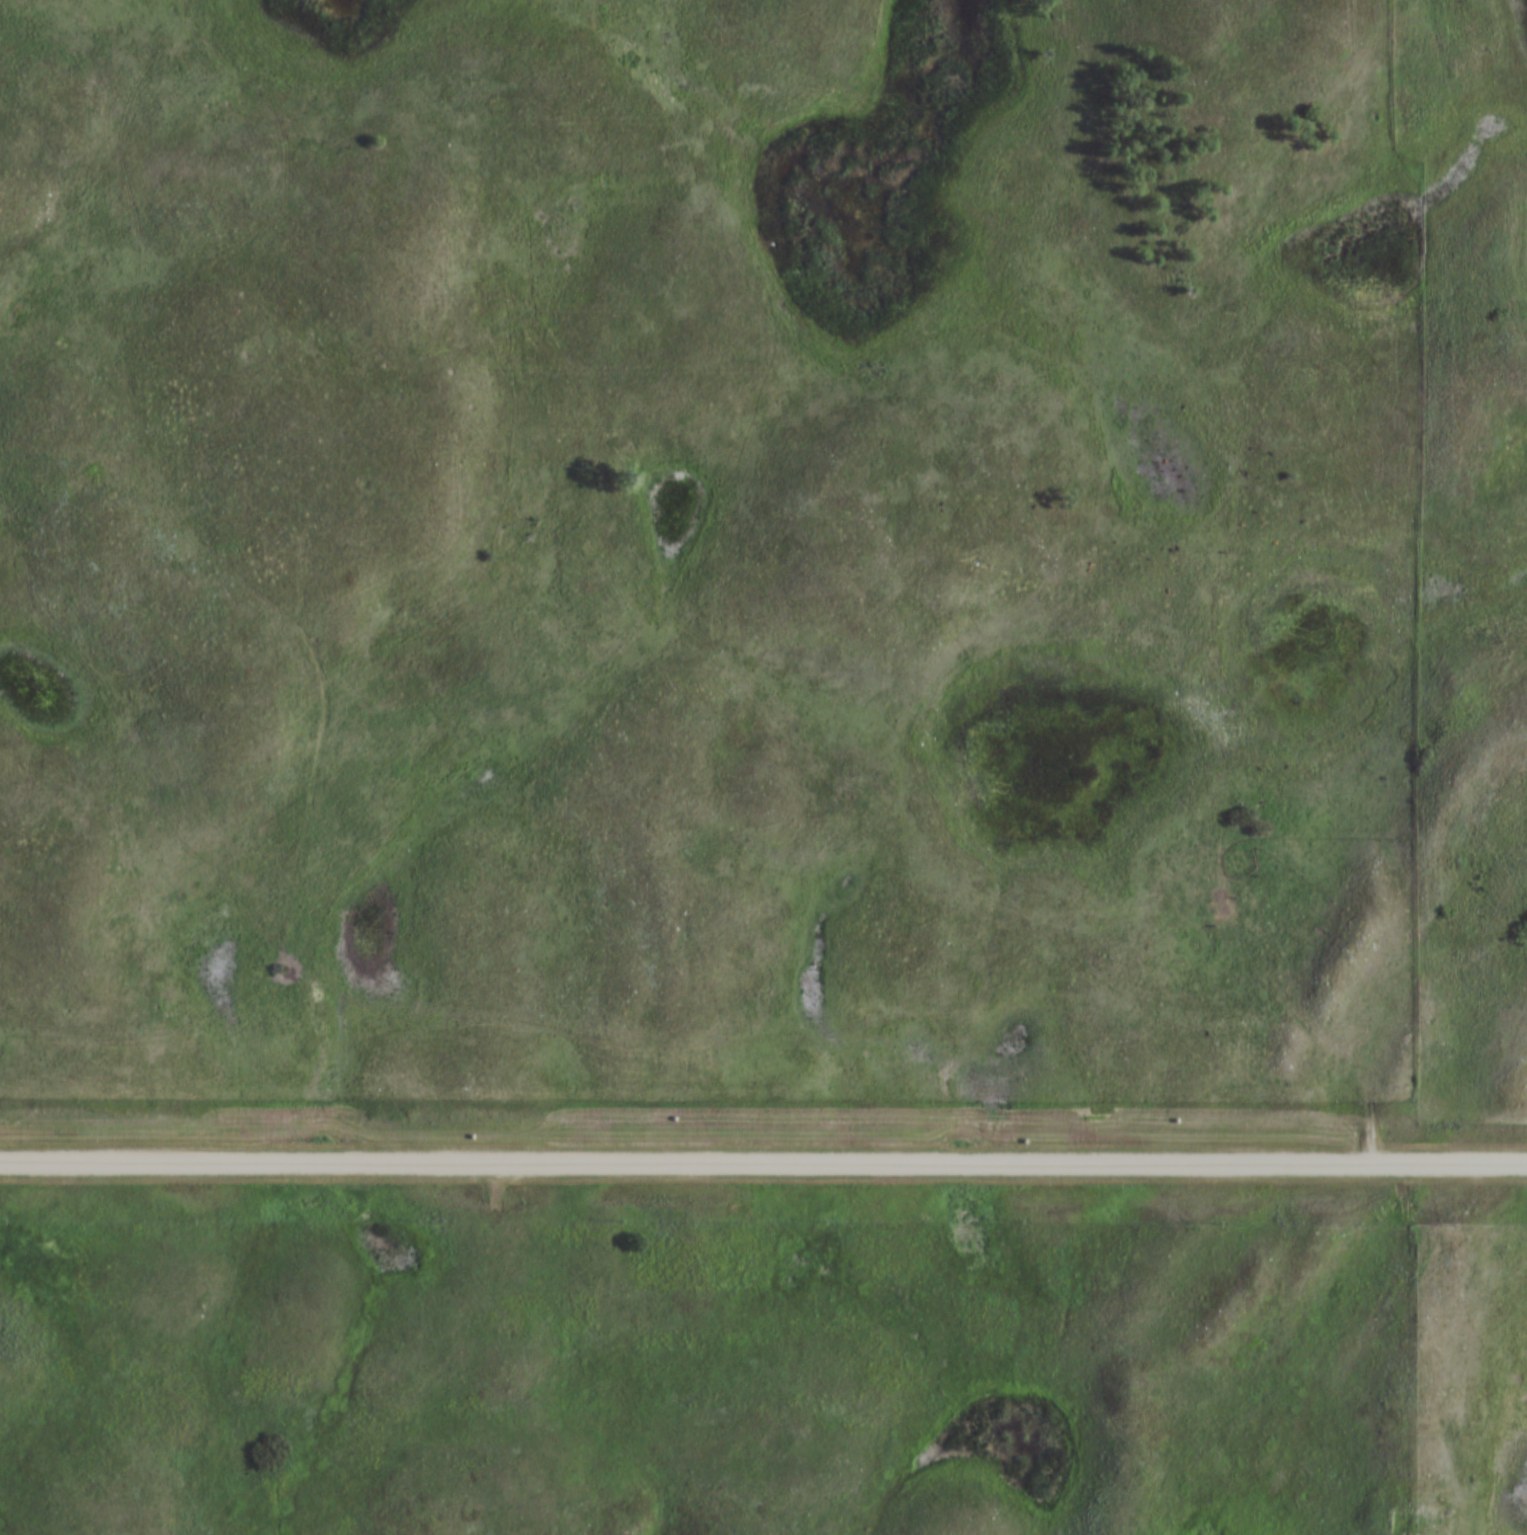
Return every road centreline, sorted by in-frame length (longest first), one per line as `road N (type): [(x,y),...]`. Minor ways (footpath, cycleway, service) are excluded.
road 1 (tertiary): [(1526,1165),(0,1160)]

